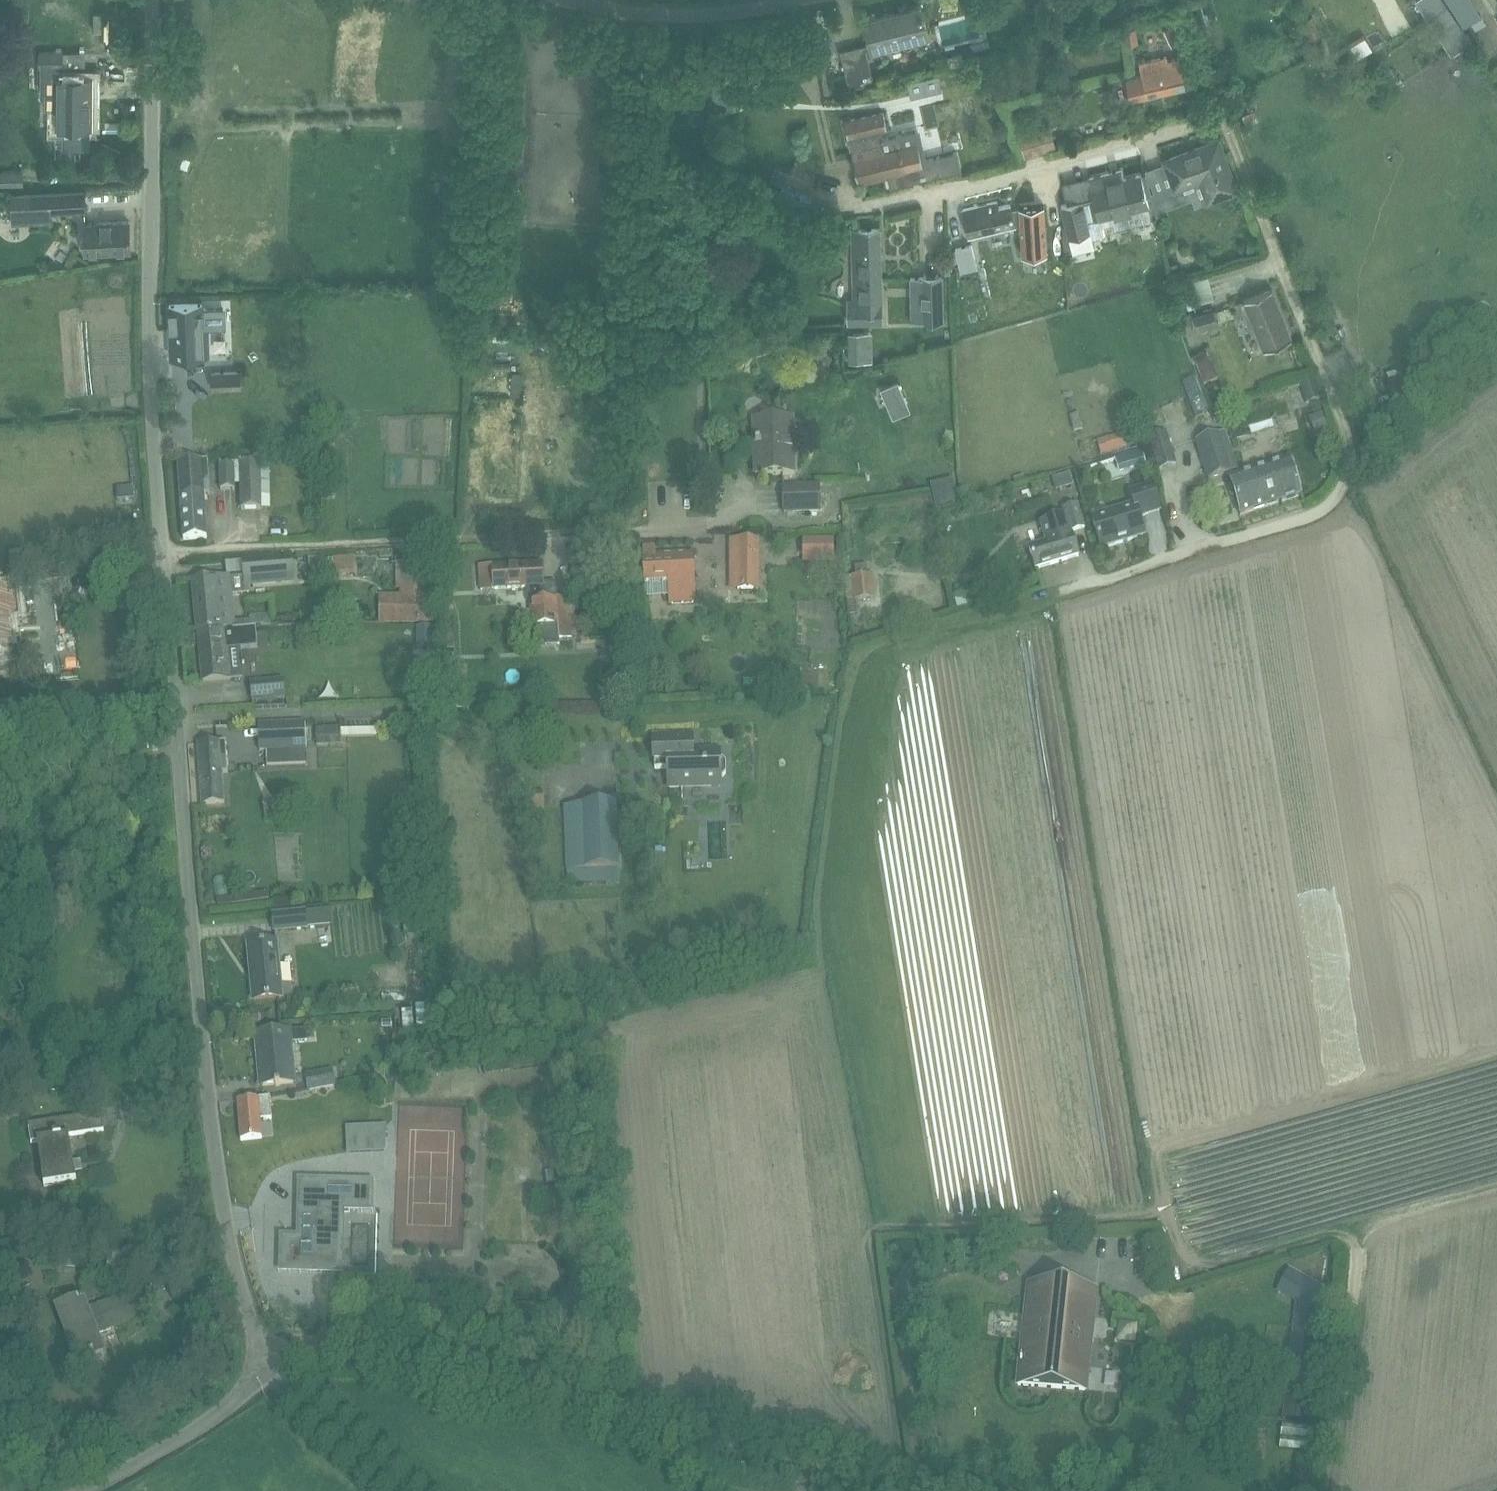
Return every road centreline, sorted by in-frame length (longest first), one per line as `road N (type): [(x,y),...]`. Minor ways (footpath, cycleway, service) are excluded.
road 1 (unclassified): [(263,1361),(203,1142),(153,549)]
road 2 (unclassified): [(1036,585),(1293,518),(1315,505),(1341,443),(1336,390),(1227,107)]
road 3 (unclassified): [(903,1482),(322,1340),(291,1339),(263,1361)]
road 4 (unclassified): [(153,549),(142,389),(154,0)]
road 5 (unclassified): [(153,549),(623,525)]
road 6 (unclassified): [(870,204),(1227,107)]
road 7 (unclassified): [(65,1490),(165,1453),(204,1427),(263,1361)]

